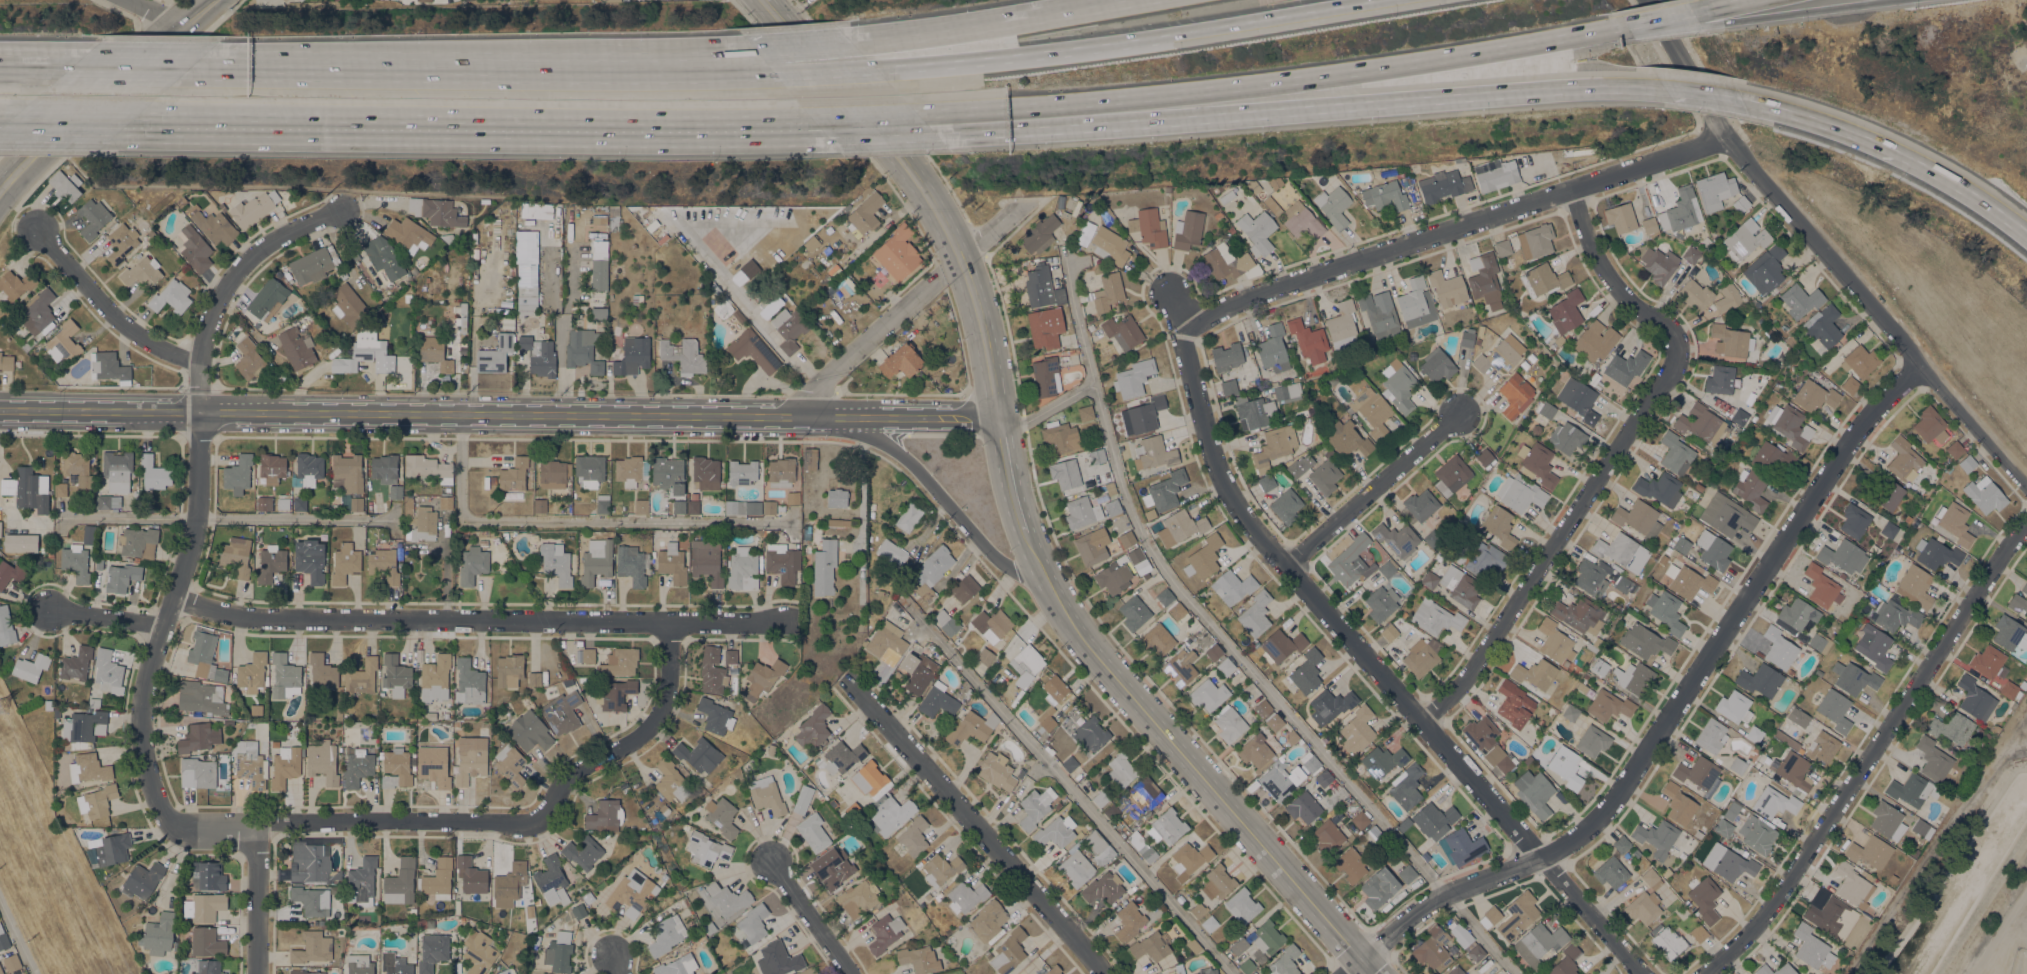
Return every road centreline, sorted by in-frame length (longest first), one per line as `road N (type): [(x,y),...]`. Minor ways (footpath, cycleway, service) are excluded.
road 1 (residential): [(1642,973),(1286,569),(1217,477),(1184,324),(1169,293)]
road 2 (secondary): [(820,411),(0,409)]
road 3 (motorway): [(126,127),(821,129)]
road 4 (residential): [(172,825),(157,804),(143,724),(146,686),(198,518),(201,363),(210,322),(253,258),(340,210)]
road 5 (residential): [(1571,190),(1602,267),(1620,292),(1669,328),(1675,350),(1471,672),(1422,722)]
road 6 (motorway): [(978,121),(1295,84),(1614,31)]
road 7 (residential): [(1920,365),(1860,426),(1611,803),(1541,857)]
road 8 (motorway): [(1014,126),(1638,86)]
road 9 (residential): [(669,622),(662,707),(645,731),(574,771),(543,816),(172,825)]
road 10 (residential): [(2026,487),(1728,135),(1652,0)]
road 11 (residential): [(784,621),(259,618),(174,597)]
road 12 (residential): [(1728,135),(1184,324)]
road 13 (residential): [(2026,524),(1764,915),(1704,973)]
road 14 (secondary): [(766,0),(863,107),(940,214),(974,296),(998,415)]
road 15 (secondary): [(1375,973),(1082,636)]
road 16 (residential): [(1107,973),(854,690)]
road 17 (motorway): [(522,68),(196,65)]
road 18 (motorway): [(1743,99),(1883,144),(2026,233)]
road 19 (residential): [(789,411),(1023,203)]
road 20 (secondary): [(820,411),(892,445),(996,558),(1057,598)]
road 21 (motorway): [(1163,36),(876,69)]
road 22 (motorway): [(1129,0),(850,41)]
road 23 (motorway): [(777,76),(522,68)]
road 24 (secondary): [(181,25),(0,193)]
road 25 (residential): [(1463,414),(1286,569)]
road 26 (motorway): [(754,49),(522,68)]
road 27 (residential): [(201,363),(149,344),(121,322),(33,225)]
road 28 (motorway): [(1381,0),(1163,36)]
road 29 (residential): [(1362,959),(1431,901),(1541,857)]
road 30 (motorway): [(1703,27),(1899,0)]
road 31 (secondary): [(998,415),(820,411)]
road 32 (residential): [(259,973),(257,822)]
road 33 (residential): [(848,973),(772,865)]
road 34 (secondary): [(1021,522),(1082,636)]
road 35 (motorway): [(2,126),(126,127)]

